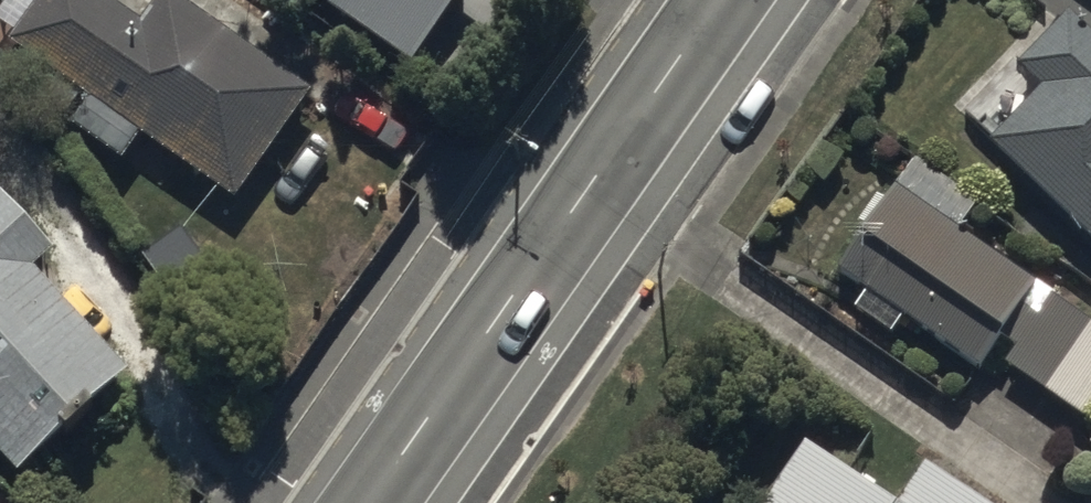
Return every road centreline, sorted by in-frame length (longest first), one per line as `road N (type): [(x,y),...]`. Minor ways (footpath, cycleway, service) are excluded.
road 1 (tertiary): [(391,502),(741,0)]

